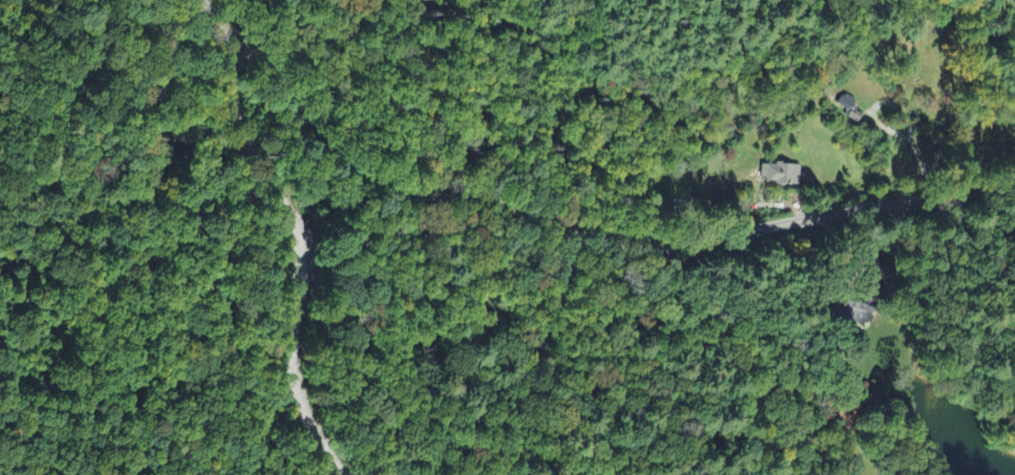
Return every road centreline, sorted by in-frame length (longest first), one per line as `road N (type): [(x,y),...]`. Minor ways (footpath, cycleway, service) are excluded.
road 1 (residential): [(1014,198),(680,246),(584,242),(505,208),(395,195),(330,171),(241,55)]
road 2 (track): [(342,474),(314,439),(289,376),(299,227),(229,99),(226,73),(241,55)]
road 3 (track): [(631,246),(635,300),(647,322),(665,342),(693,337),(718,355),(757,409),(785,474)]

